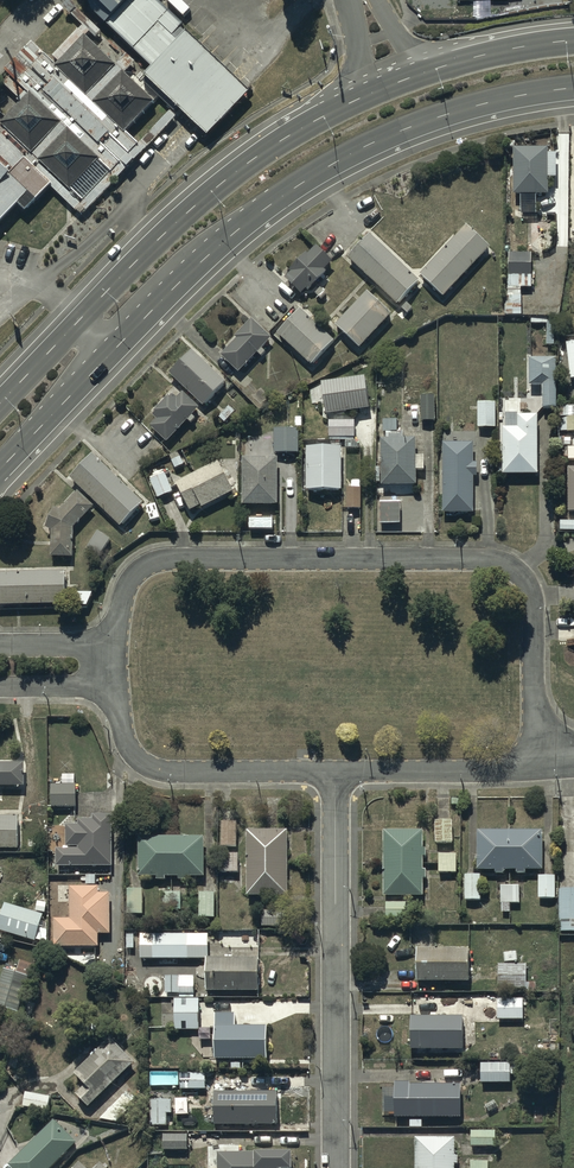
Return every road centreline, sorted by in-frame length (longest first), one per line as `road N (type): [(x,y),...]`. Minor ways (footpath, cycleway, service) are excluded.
road 1 (residential): [(112,647),(128,583),(154,561),(492,560),(519,573),(530,594),(543,762)]
road 2 (primary): [(573,86),(454,110),(331,166),(215,249),(116,347)]
road 3 (residential): [(336,1167),(335,773)]
road 4 (primary): [(82,317),(226,180),(309,125),(392,85)]
road 5 (residential): [(335,773),(155,768),(127,742),(112,688)]
road 6 (residential): [(335,773),(543,762)]
road 7 (primary): [(392,85),(483,54),(573,40)]
road 8 (primary): [(116,347),(0,469)]

